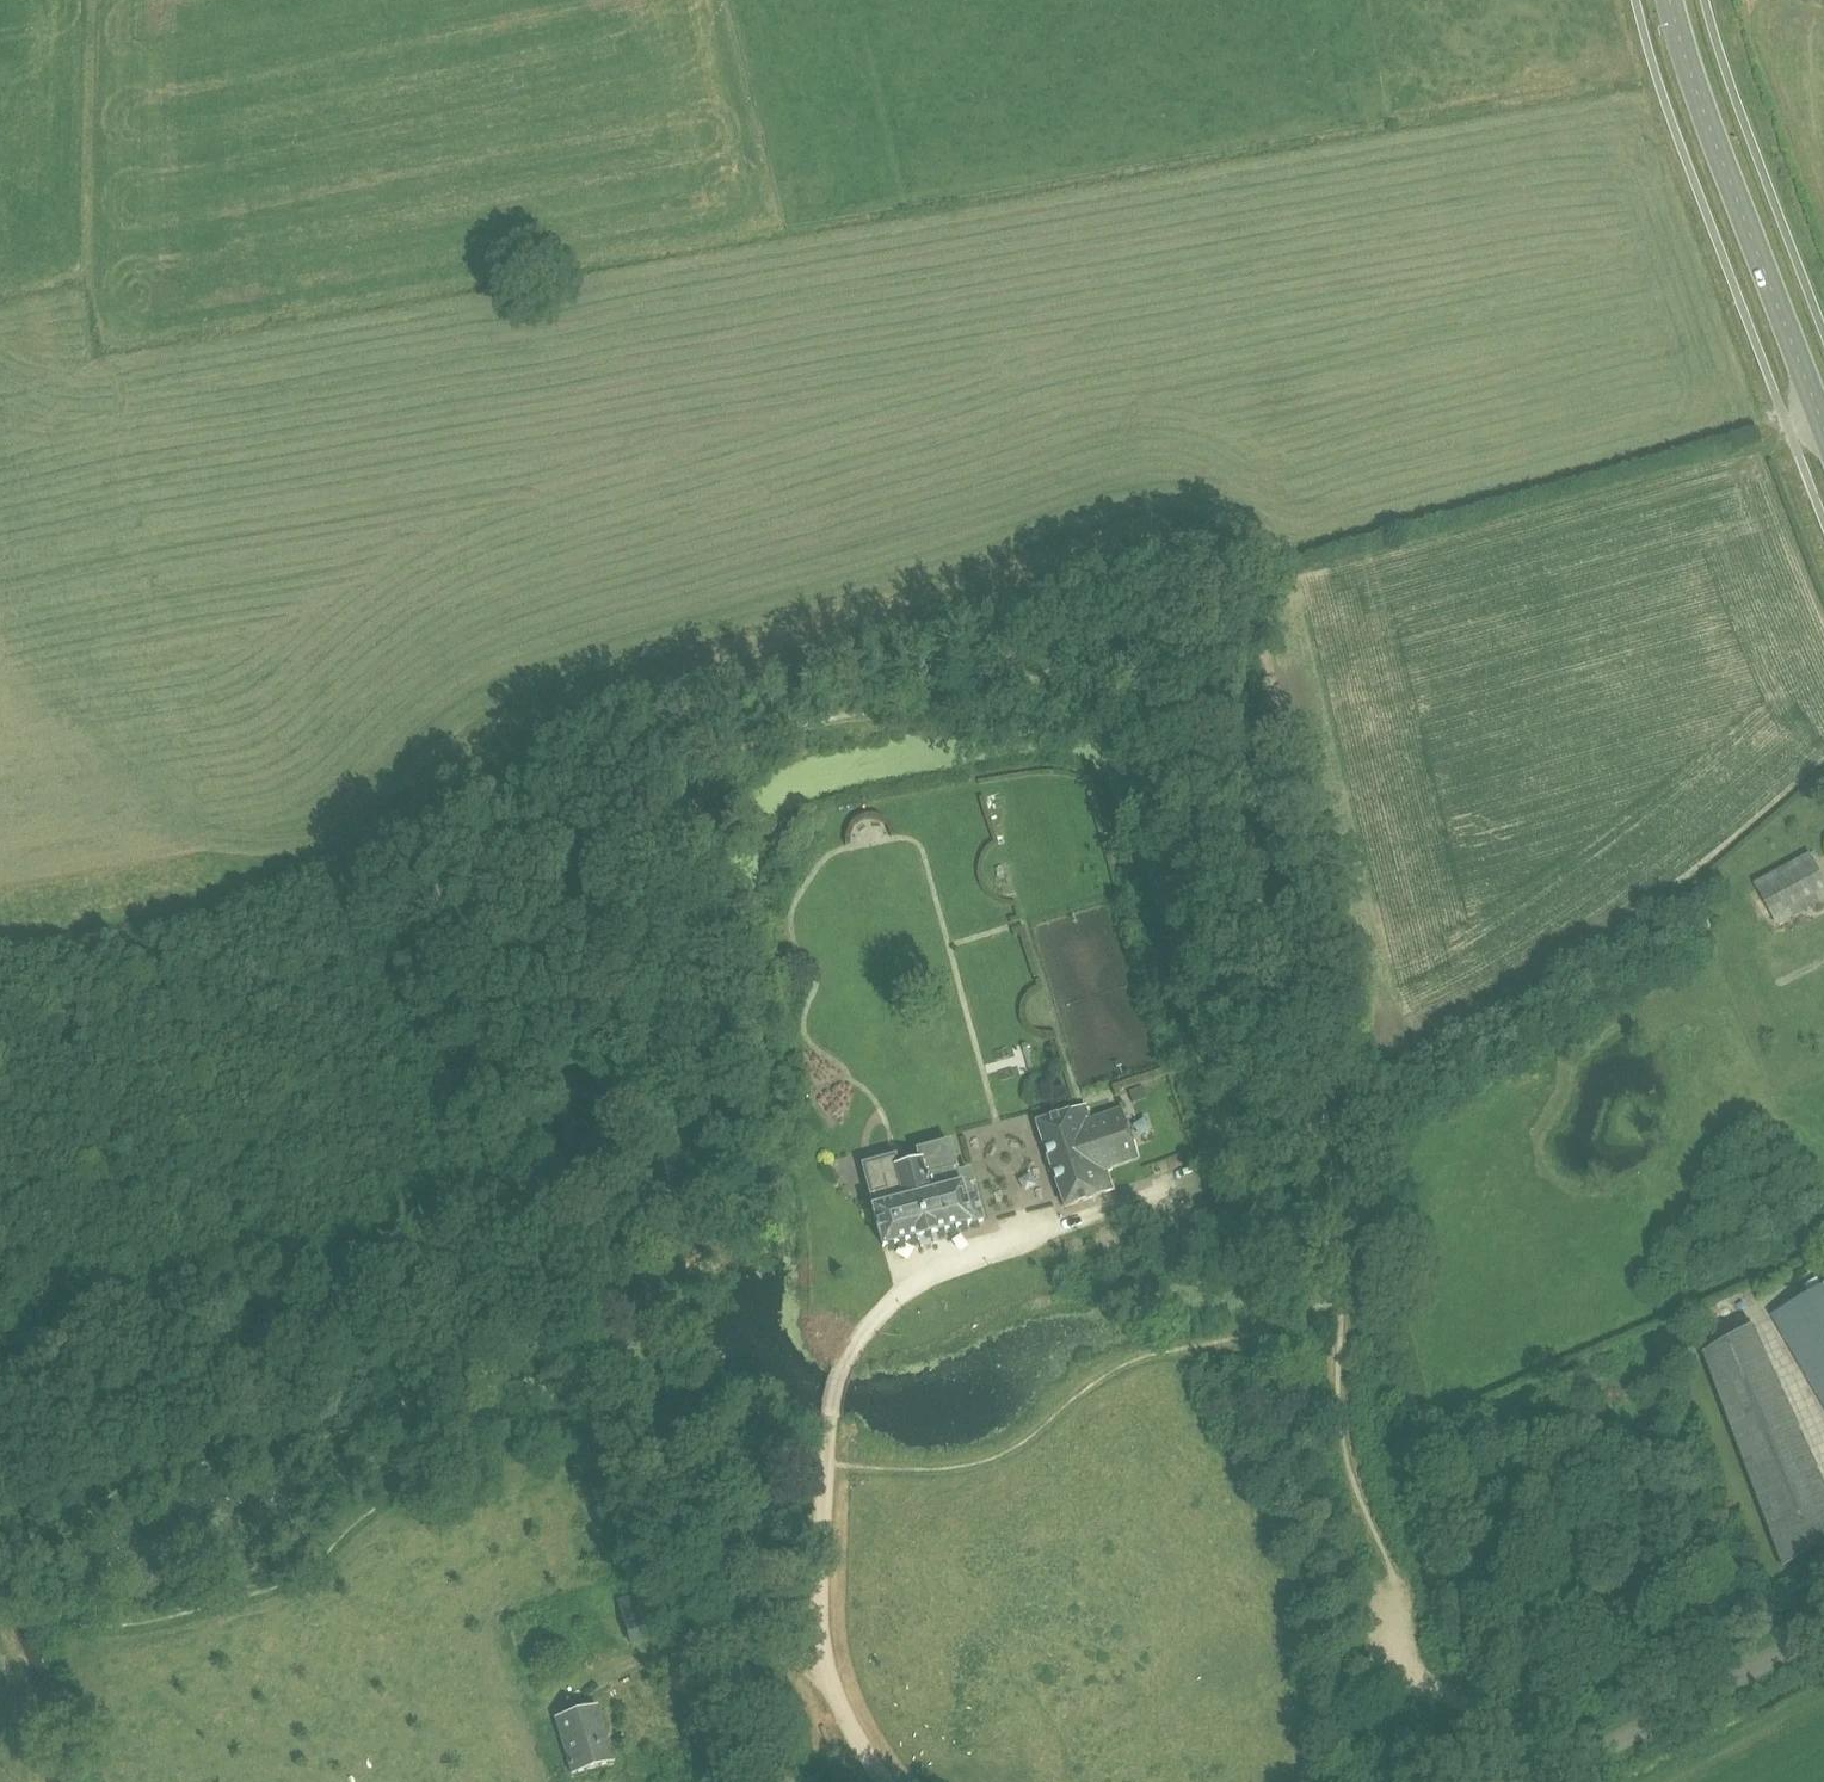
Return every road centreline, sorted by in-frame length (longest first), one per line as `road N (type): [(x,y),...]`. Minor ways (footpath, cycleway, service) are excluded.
road 1 (secondary): [(1823,432),(1668,0)]
road 2 (unclassified): [(1540,1781),(1823,1630)]
road 3 (track): [(0,1634),(13,1665),(31,1781)]

